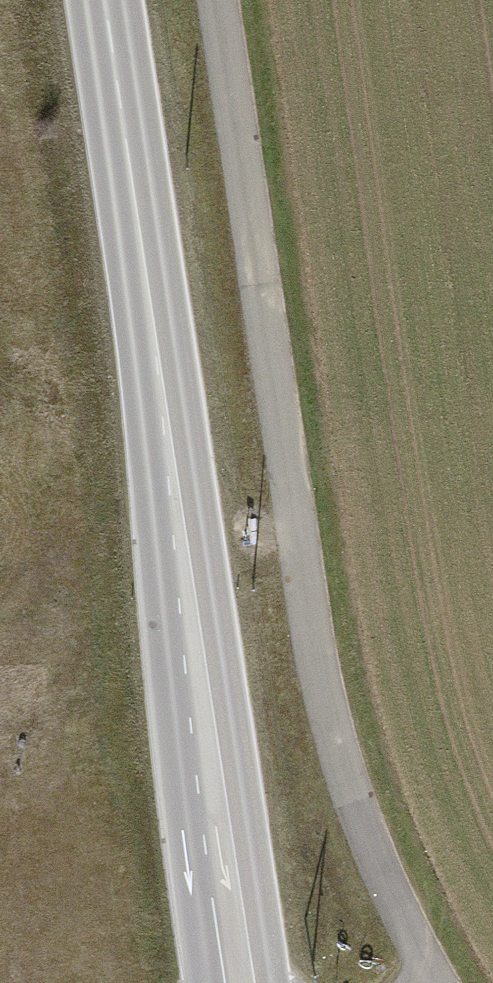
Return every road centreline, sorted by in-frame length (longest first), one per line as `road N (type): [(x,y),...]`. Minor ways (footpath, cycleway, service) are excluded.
road 1 (unclassified): [(412,982),(336,772),(213,0)]
road 2 (secondary): [(99,0),(232,982)]

